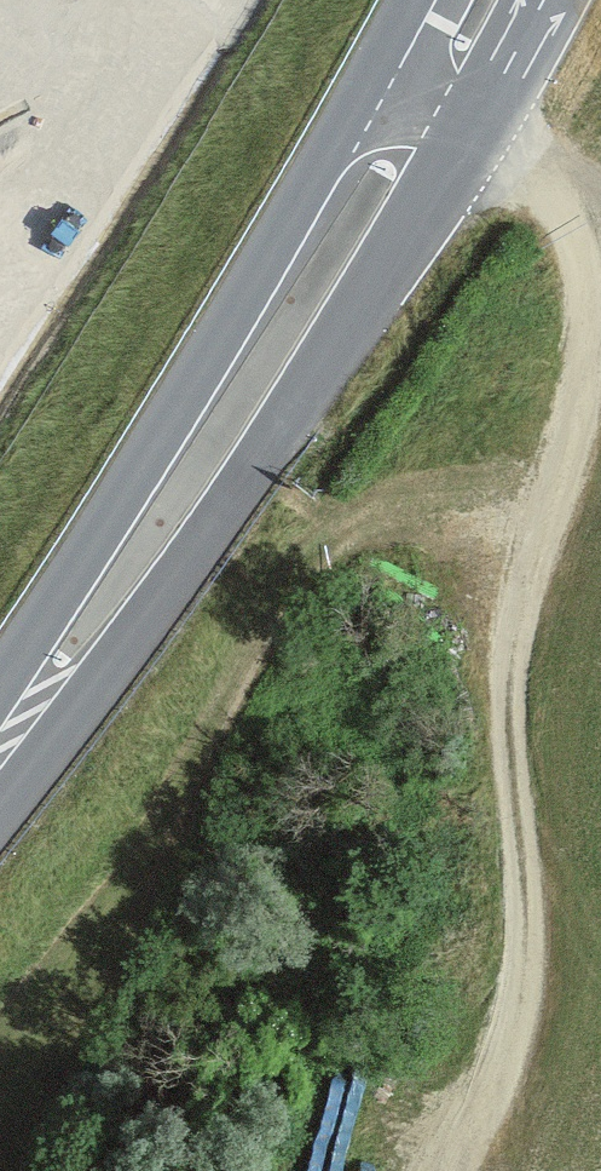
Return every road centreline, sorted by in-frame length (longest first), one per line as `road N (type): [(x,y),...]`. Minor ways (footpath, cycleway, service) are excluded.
road 1 (track): [(442,80),(545,180),(571,286),(579,386),(524,547),(495,698),(526,906),(519,988),(503,1066),(452,1170)]
road 2 (tertiary): [(0,767),(313,298),(485,0)]

